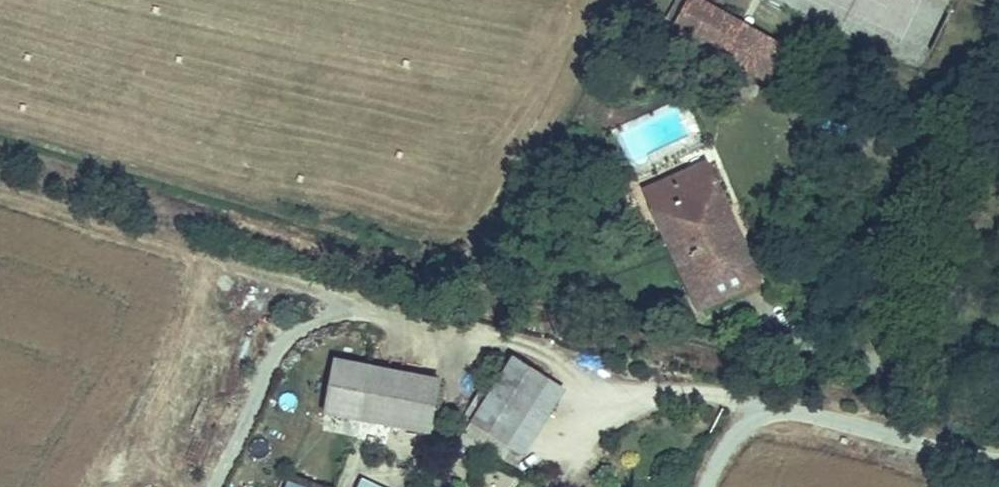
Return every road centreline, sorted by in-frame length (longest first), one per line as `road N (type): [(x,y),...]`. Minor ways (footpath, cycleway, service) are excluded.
road 1 (track): [(0,191),(330,294),(349,313)]

